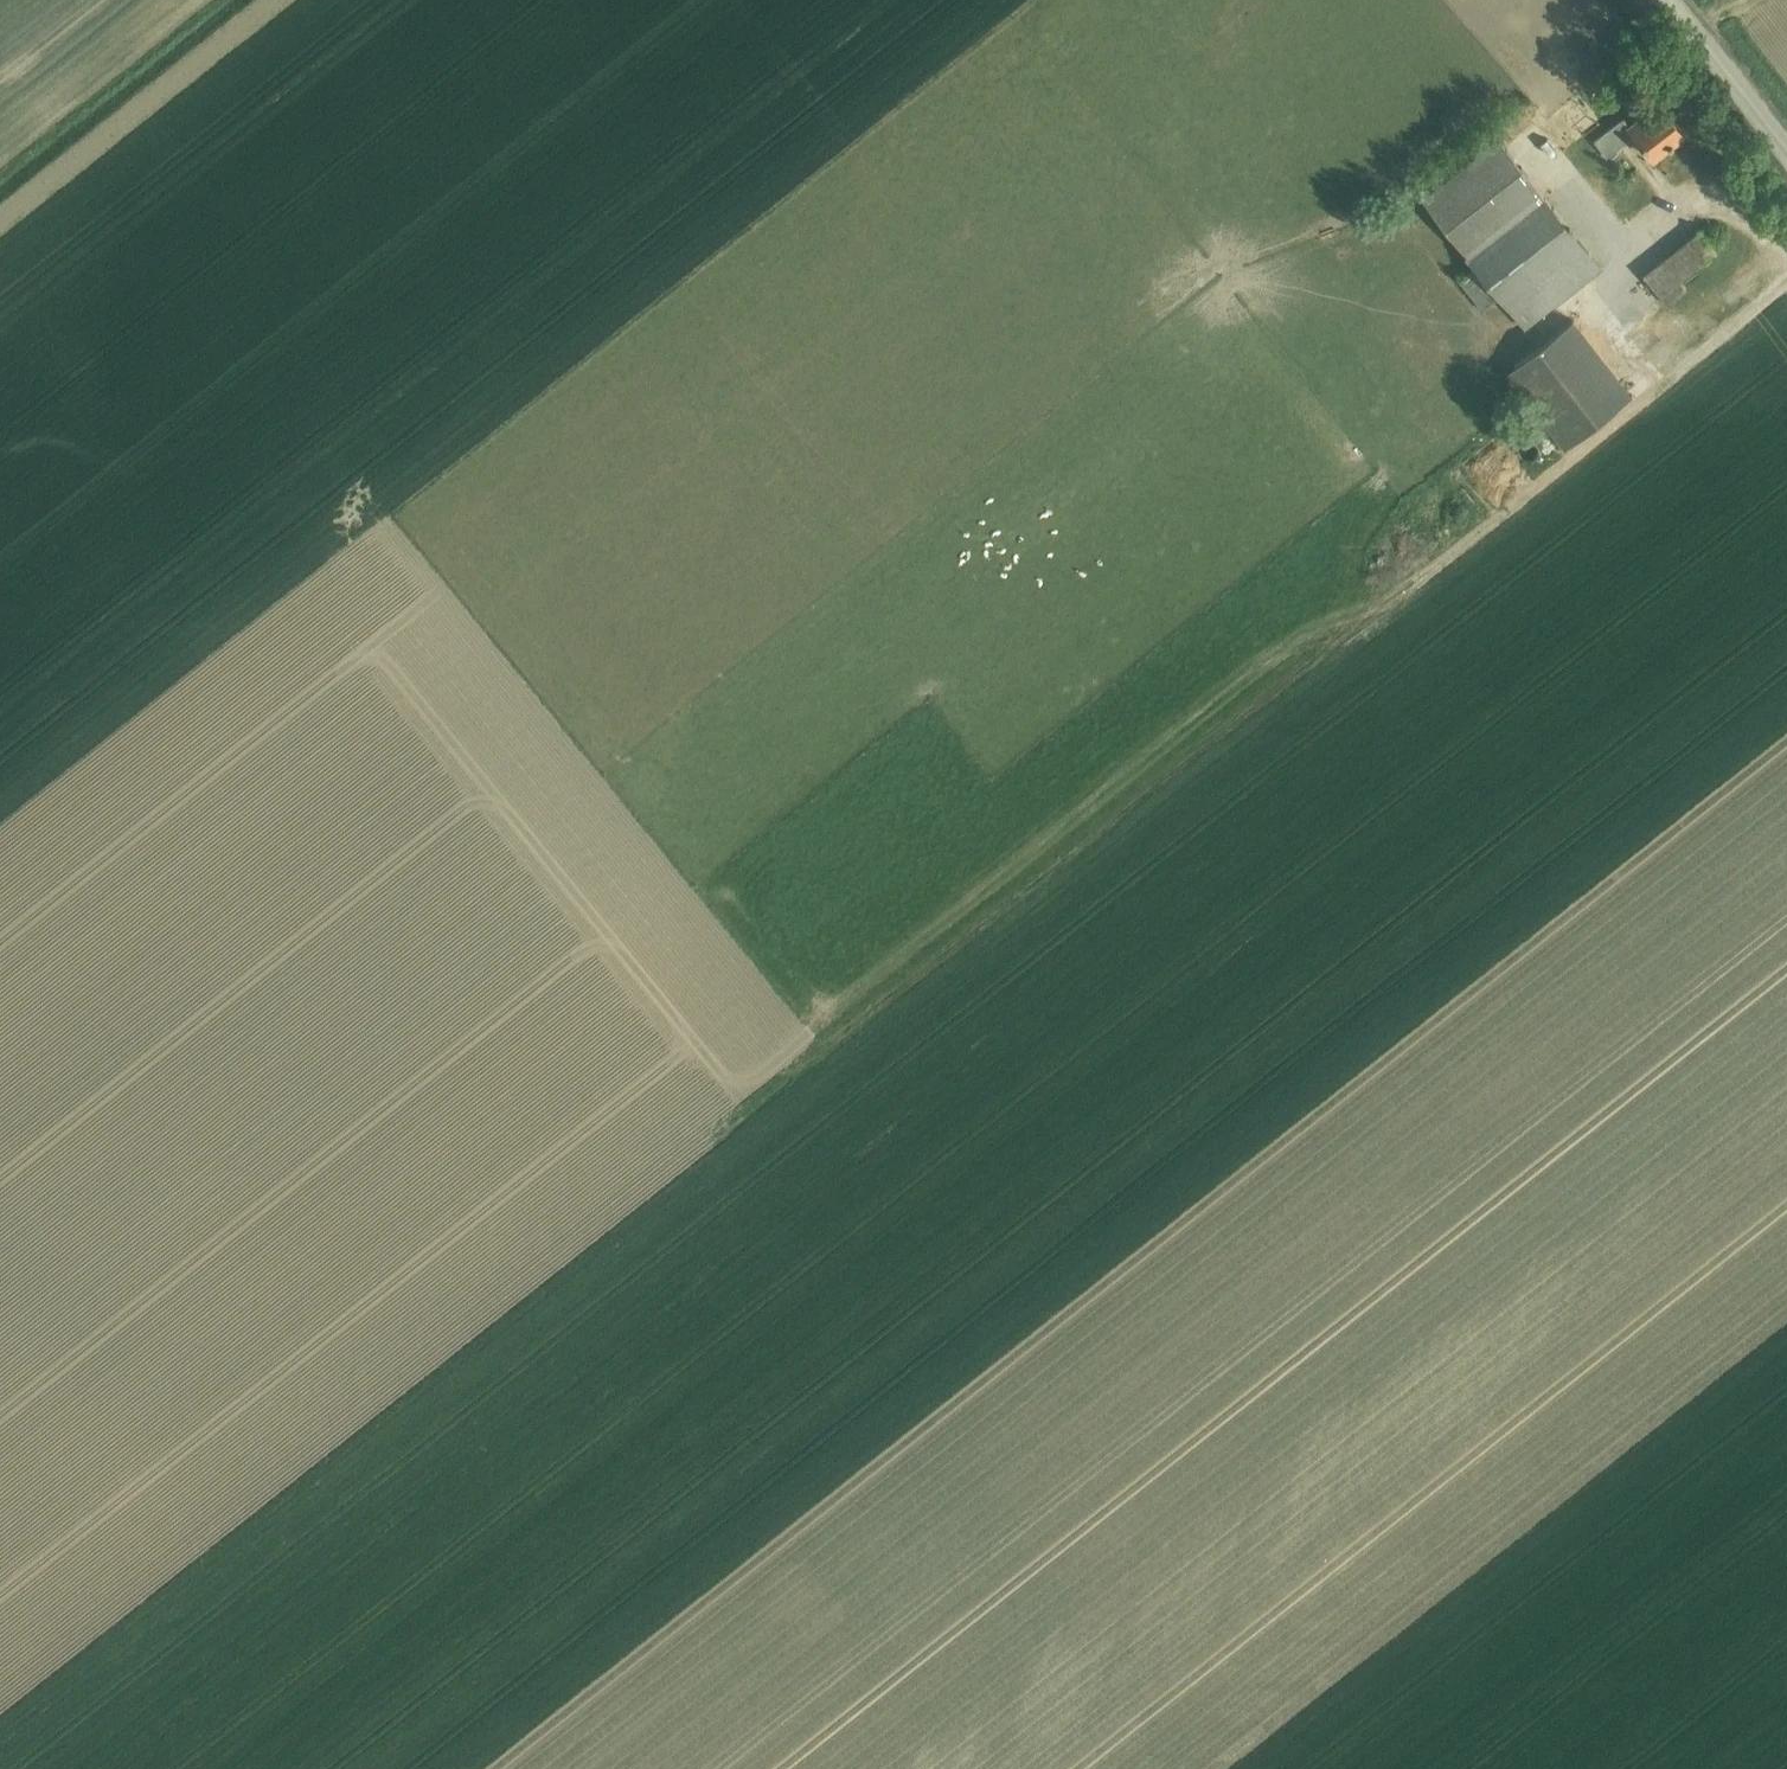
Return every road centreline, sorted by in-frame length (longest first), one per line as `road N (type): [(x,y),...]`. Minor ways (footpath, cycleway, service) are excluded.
road 1 (tertiary): [(1786,171),(1652,0)]

